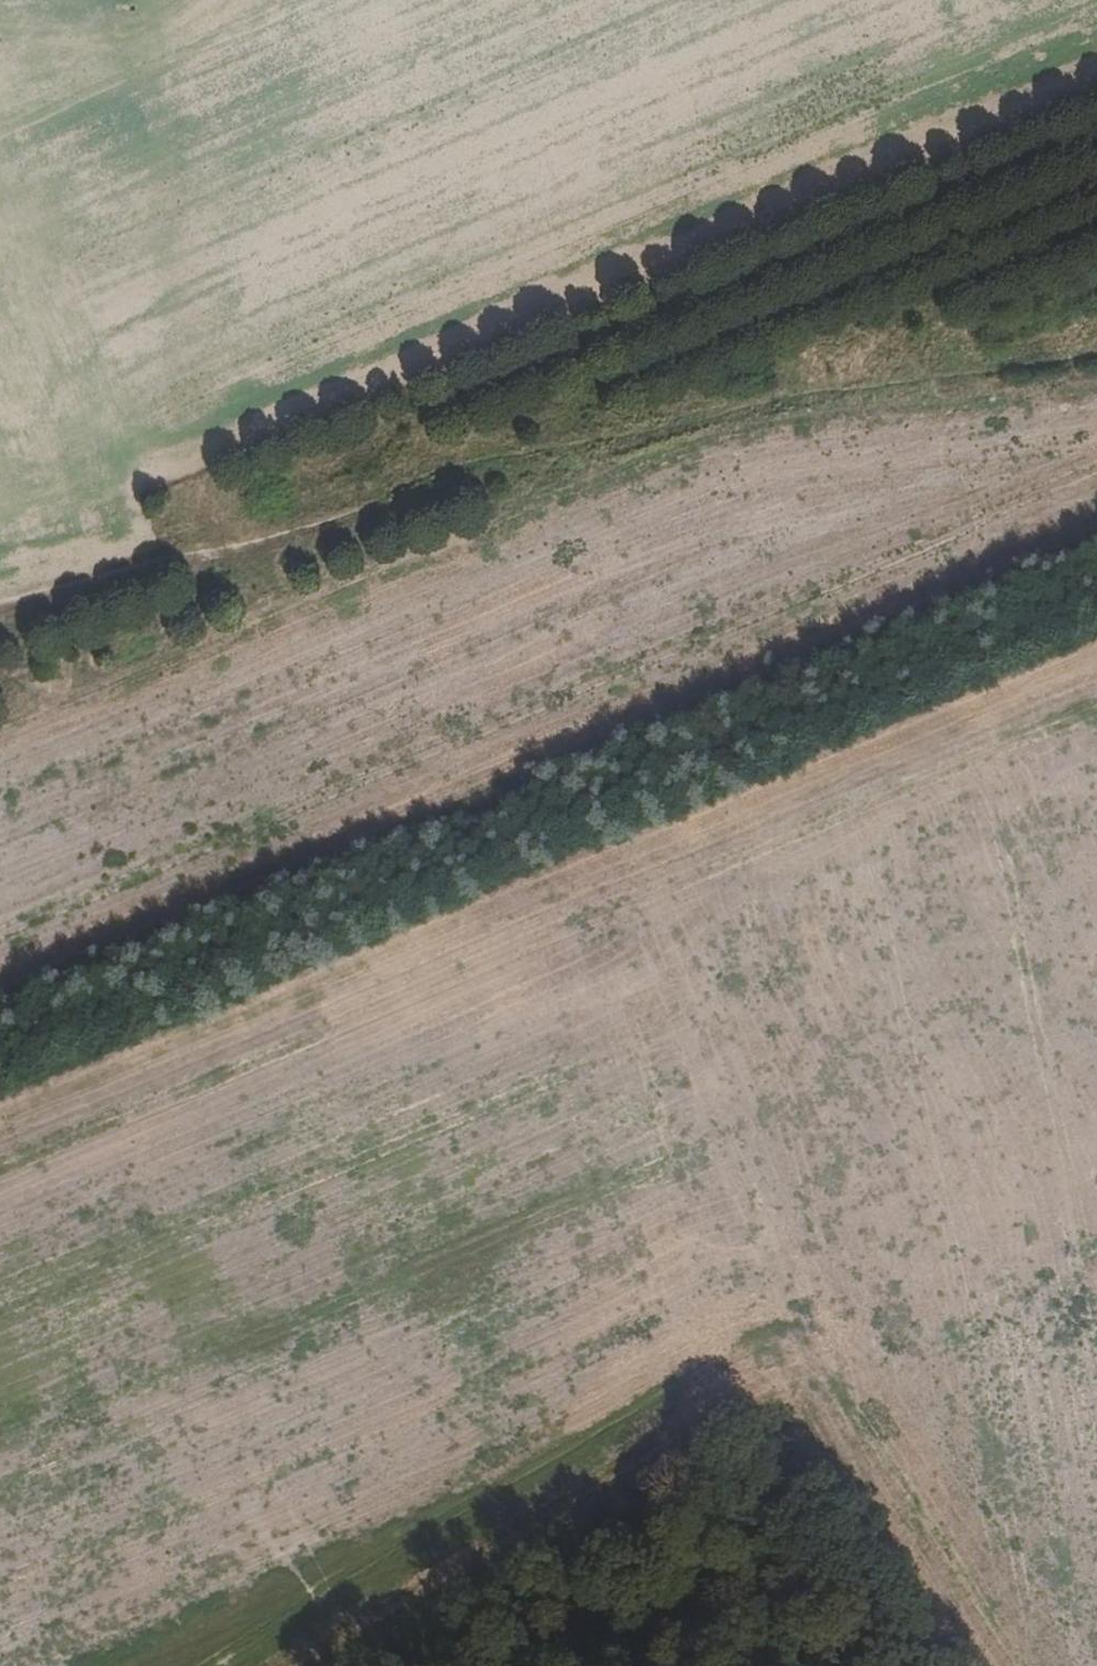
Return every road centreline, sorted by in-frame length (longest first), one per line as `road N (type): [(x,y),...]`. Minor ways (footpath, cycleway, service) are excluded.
road 1 (track): [(0,608),(461,493)]

